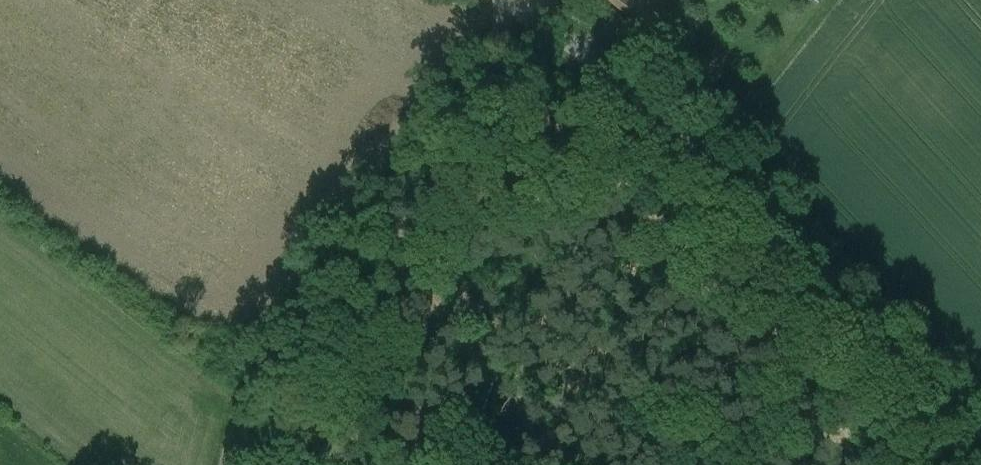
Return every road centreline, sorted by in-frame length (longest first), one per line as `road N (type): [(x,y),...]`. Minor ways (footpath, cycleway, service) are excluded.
road 1 (residential): [(980,447),(635,72),(518,0)]
road 2 (track): [(223,464),(264,380),(512,0)]
road 3 (track): [(264,380),(497,384),(504,422),(587,464)]
road 4 (track): [(592,327),(404,166)]
road 5 (track): [(742,464),(592,327)]

